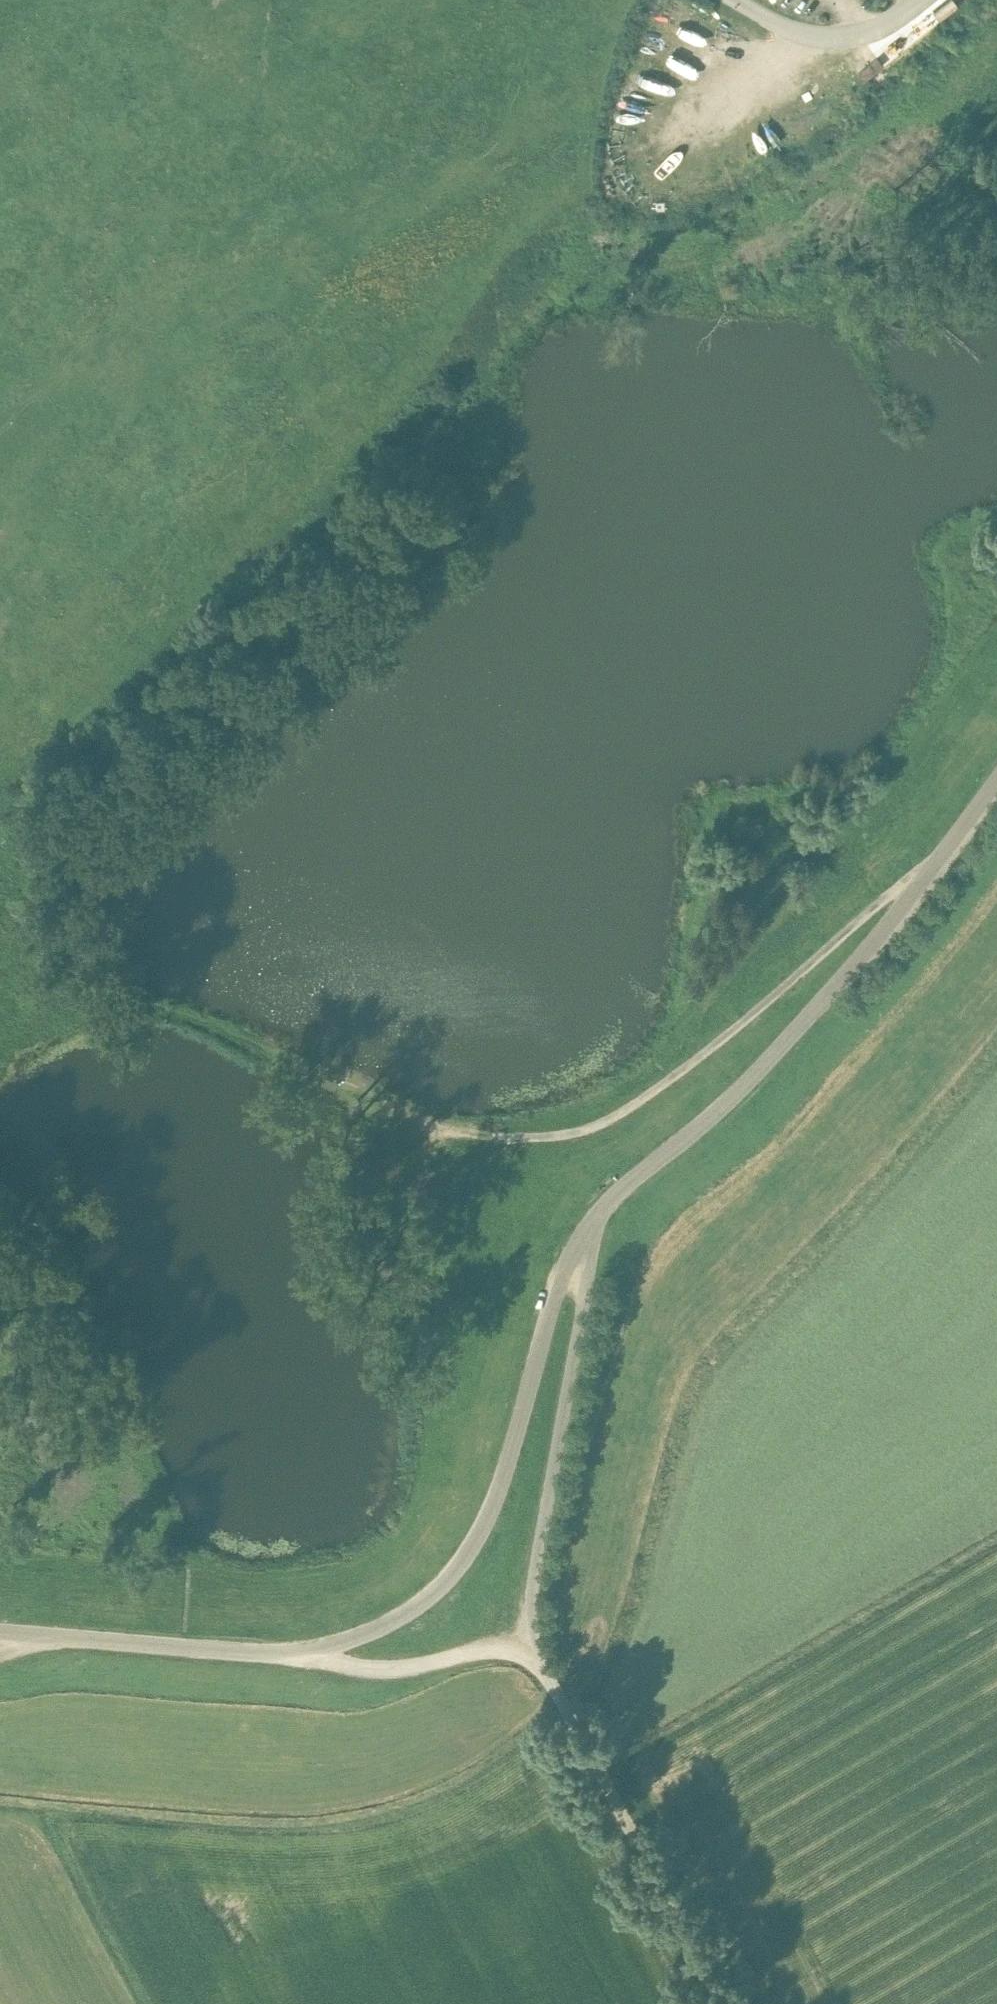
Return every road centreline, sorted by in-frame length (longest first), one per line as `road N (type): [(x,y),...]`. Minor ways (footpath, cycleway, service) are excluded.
road 1 (unclassified): [(0,1635),(316,1653),(417,1611),(490,1518),(561,1273),(590,1232)]
road 2 (unclassified): [(723,2003),(528,1644),(590,1232)]
road 3 (track): [(563,307),(540,319),(493,380),(391,466),(93,766),(0,811)]
road 4 (track): [(922,888),(896,891),(764,1005),(588,1132),(455,1141),(401,1121)]
road 5 (unclassified): [(590,1232),(622,1188),(688,1137),(794,1034),(922,888),(996,783)]
road 6 (track): [(528,1644),(421,1665),(353,1668),(316,1653)]

